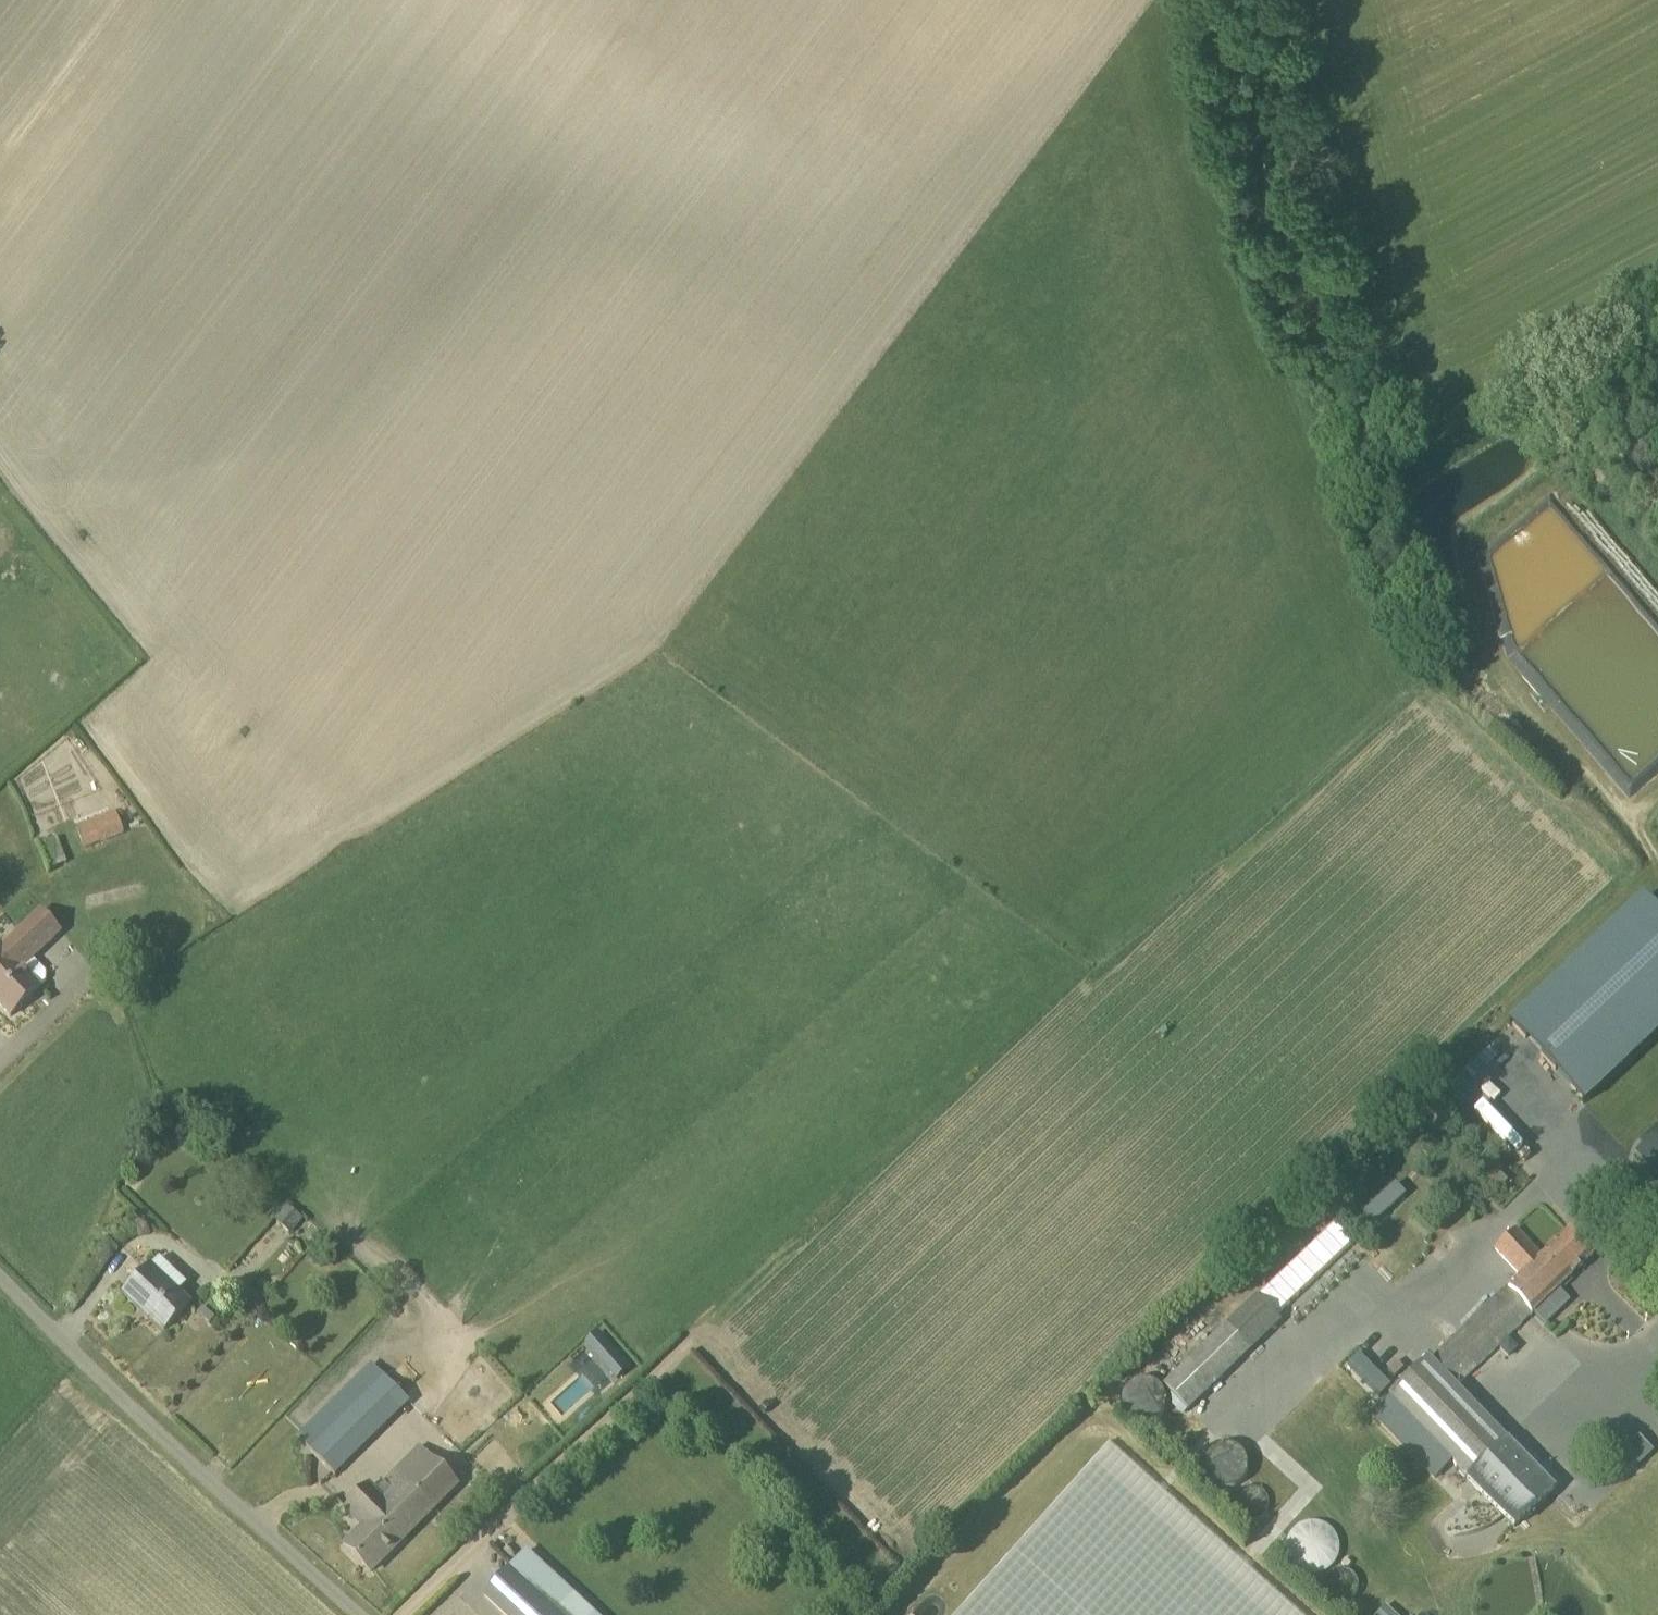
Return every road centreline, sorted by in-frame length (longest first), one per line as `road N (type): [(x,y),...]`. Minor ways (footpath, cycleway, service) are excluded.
road 1 (unclassified): [(363,1614),(0,1267)]

